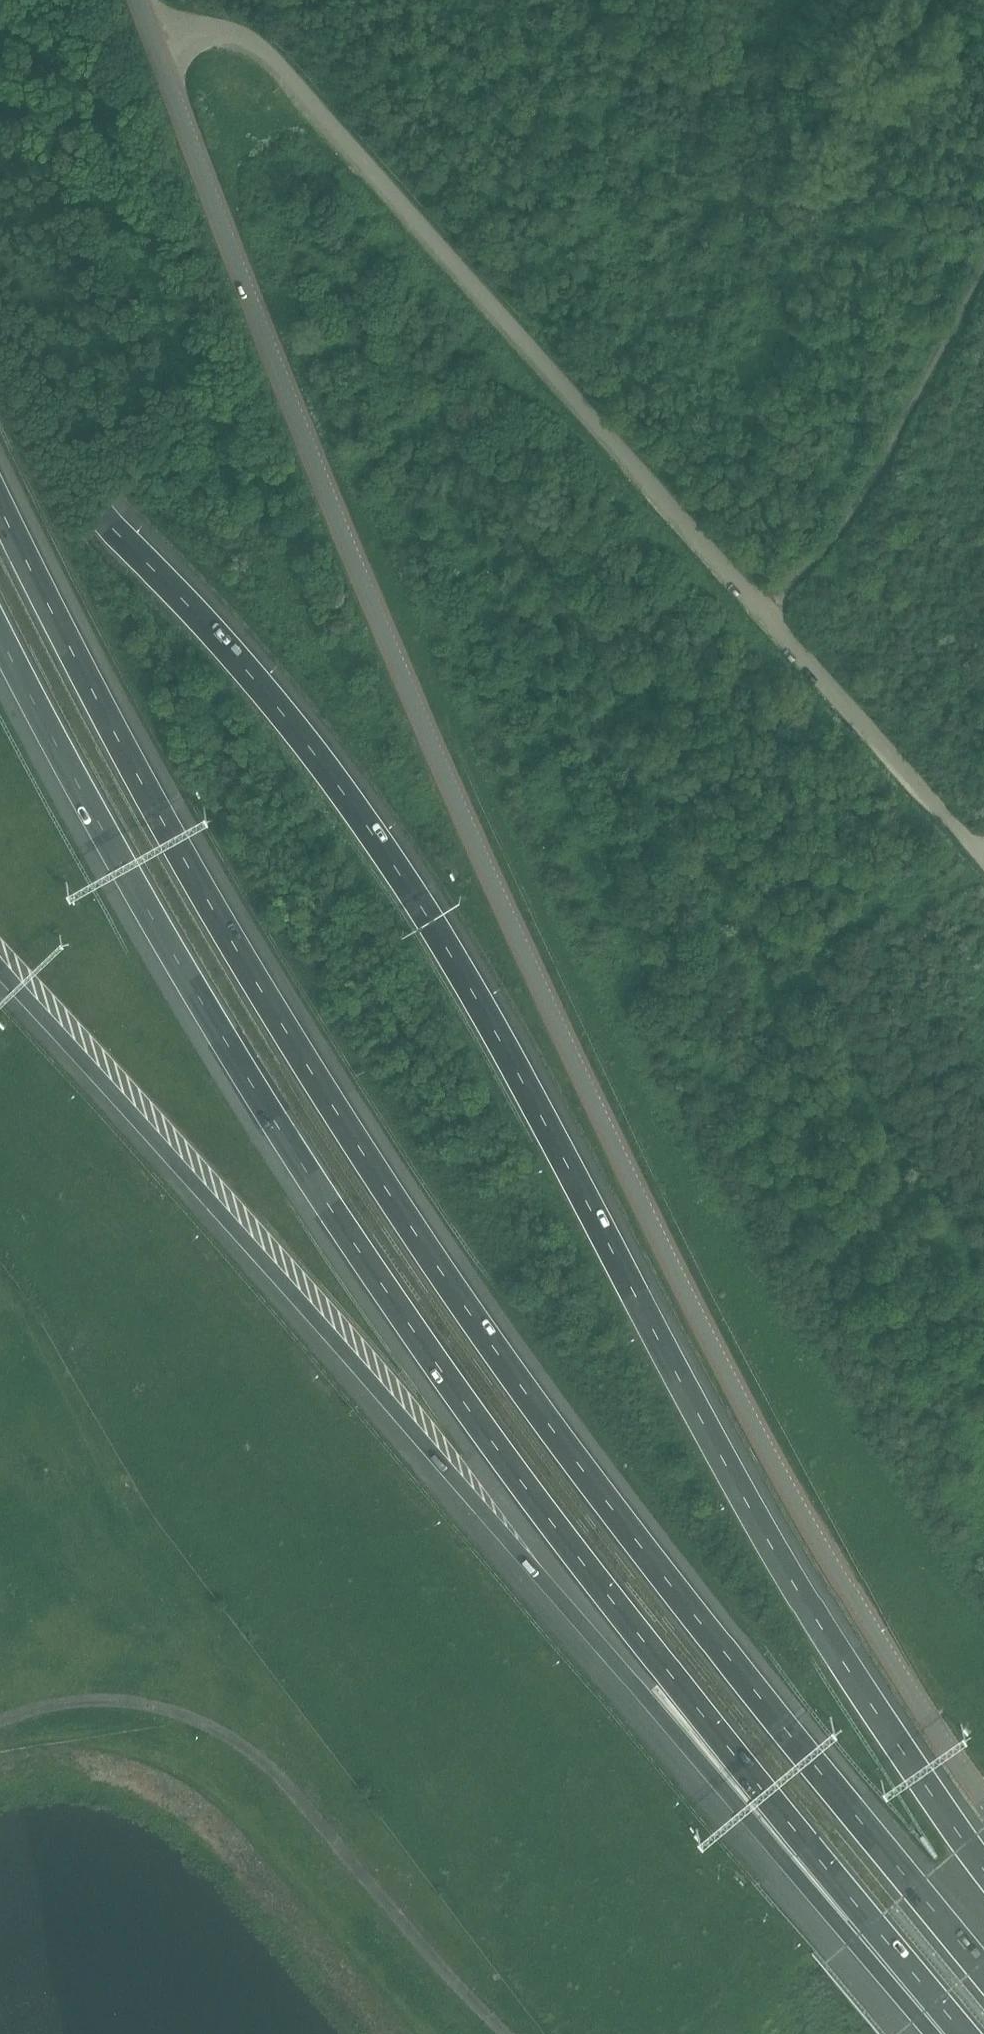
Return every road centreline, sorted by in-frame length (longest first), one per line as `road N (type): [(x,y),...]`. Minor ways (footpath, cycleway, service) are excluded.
road 1 (unclassified): [(983,1796),(809,1527),(644,1207),(341,535),(153,43)]
road 2 (motorway): [(983,1966),(728,1657),(437,1264),(168,827),(0,508)]
road 3 (motorway): [(983,1865),(816,1618),(499,1036),(358,805),(239,653),(101,516),(0,436)]
road 4 (motorway): [(0,633),(120,864),(302,1165),(498,1450),(666,1671),(969,2033)]
road 5 (motorway): [(0,967),(892,1980),(956,2033)]
road 6 (unclassified): [(153,43),(187,31),(236,36),(277,62),(983,859)]
road 7 (unclassified): [(505,2033),(274,1770),(226,1736),(127,1701),(53,1706),(0,1723)]

